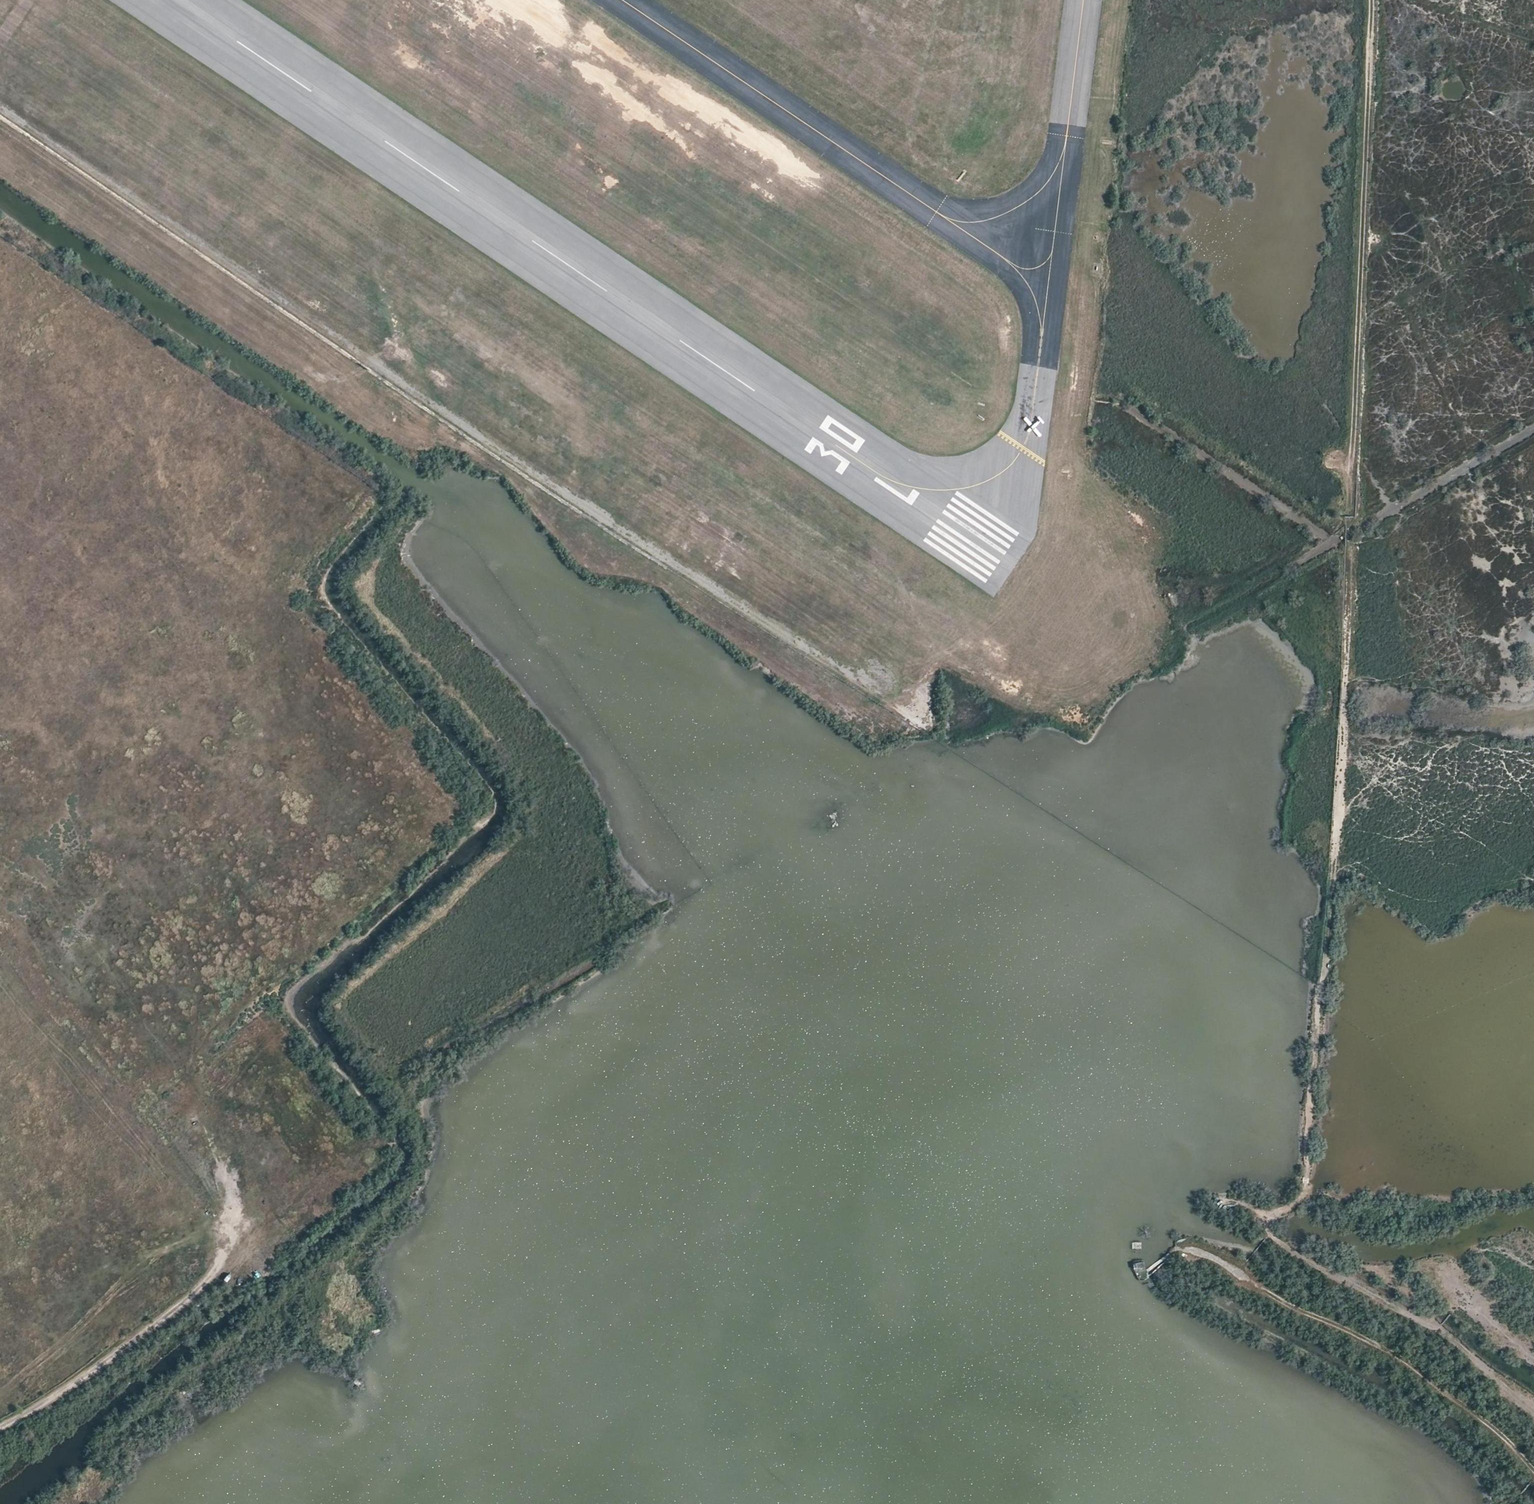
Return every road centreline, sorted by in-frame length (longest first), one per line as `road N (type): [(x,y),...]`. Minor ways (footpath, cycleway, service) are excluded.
road 1 (track): [(1183,1245),(1225,1259),(1291,1307),(1412,1365),(1533,1471)]
road 2 (track): [(0,1430),(201,1289),(219,1266),(233,1216),(230,1178)]

